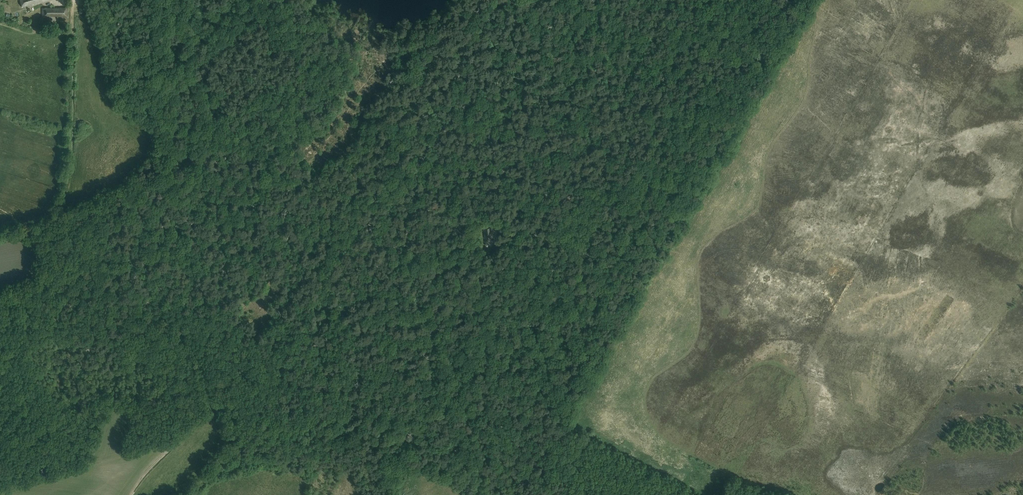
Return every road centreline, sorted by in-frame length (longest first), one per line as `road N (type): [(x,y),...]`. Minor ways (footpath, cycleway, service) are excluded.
road 1 (track): [(487,218),(522,243),(601,222),(695,183),(711,70),(702,0)]
road 2 (track): [(54,218),(117,197),(171,204),(177,131),(191,114),(181,98),(179,0)]
road 3 (track): [(163,0),(161,150),(171,194)]
road 4 (track): [(181,387),(195,343),(171,204)]

